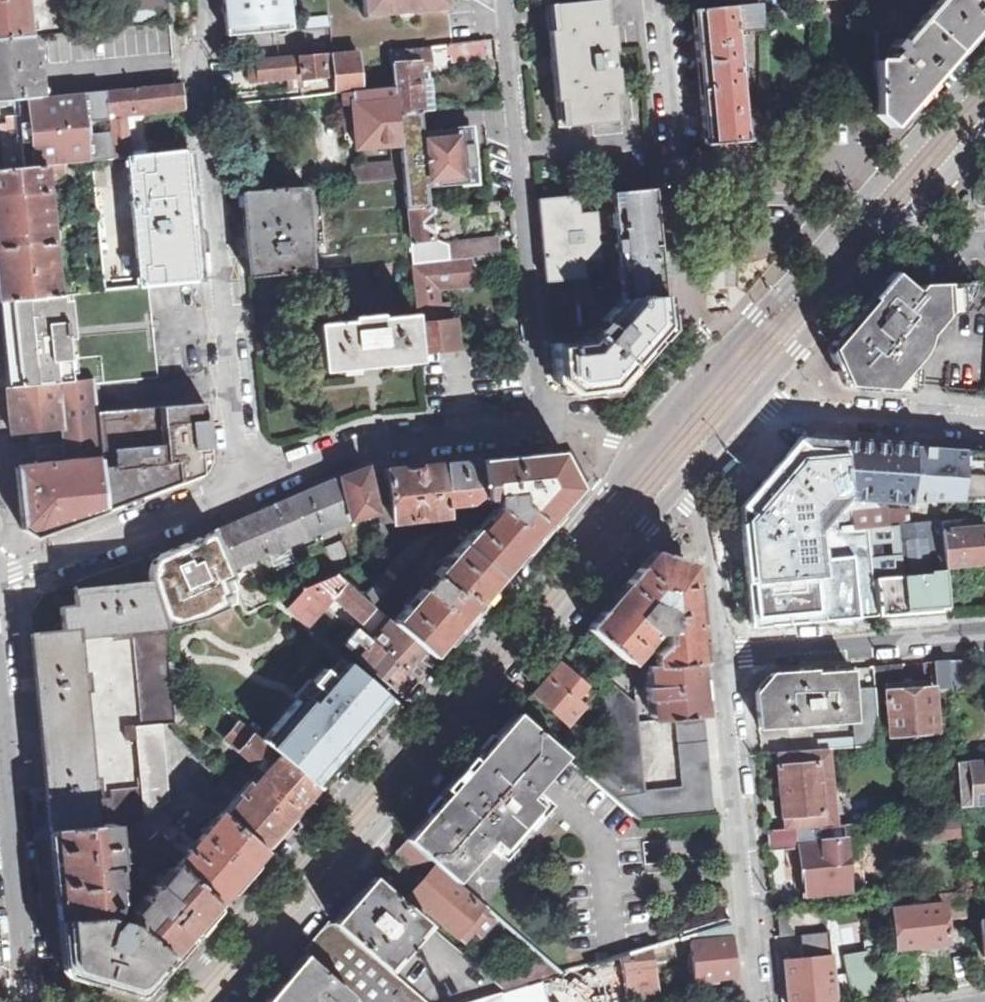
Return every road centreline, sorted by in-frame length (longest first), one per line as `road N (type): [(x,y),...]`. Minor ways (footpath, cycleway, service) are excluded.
road 1 (tertiary): [(638,452),(169,1001)]
road 2 (tertiary): [(230,1001),(682,486)]
road 3 (residential): [(196,0),(236,483)]
road 4 (residential): [(543,424),(502,0)]
road 5 (tertiary): [(984,61),(711,366)]
road 6 (residential): [(659,0),(686,299),(693,338),(711,366)]
road 7 (tertiary): [(757,398),(984,133)]
road 8 (residential): [(756,1001),(724,661)]
road 9 (residential): [(543,424),(416,438),(236,483)]
road 10 (residential): [(984,640),(724,661)]
road 11 (residential): [(236,483),(0,583)]
road 12 (residential): [(0,750),(24,1001)]
road 13 (residential): [(757,398),(772,412),(984,427)]
road 14 (residential): [(724,661),(709,531),(699,499),(682,486)]

